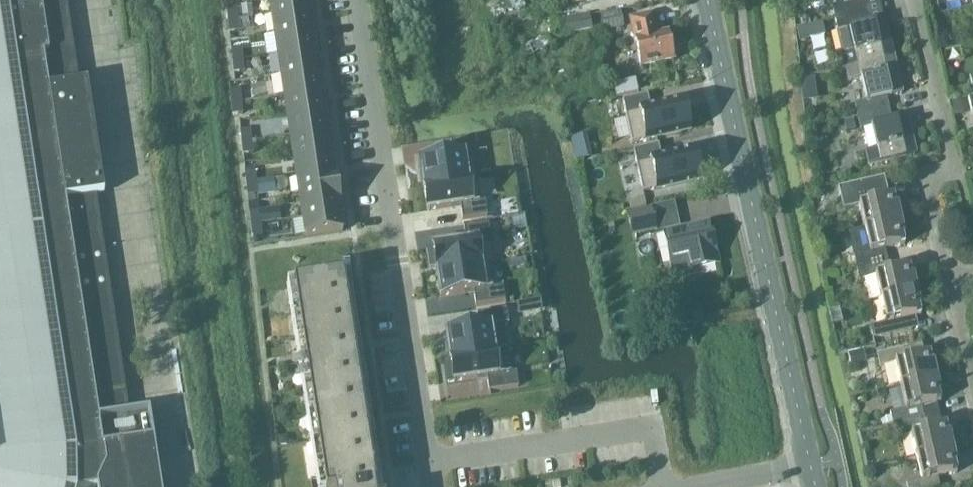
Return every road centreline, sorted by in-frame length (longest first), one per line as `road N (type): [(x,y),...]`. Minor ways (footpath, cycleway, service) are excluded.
road 1 (track): [(89,0),(150,388),(168,386),(183,486)]
road 2 (residential): [(358,0),(434,486)]
road 3 (tertiary): [(811,465),(709,0)]
road 4 (residential): [(952,293),(926,175),(956,168),(916,0)]

